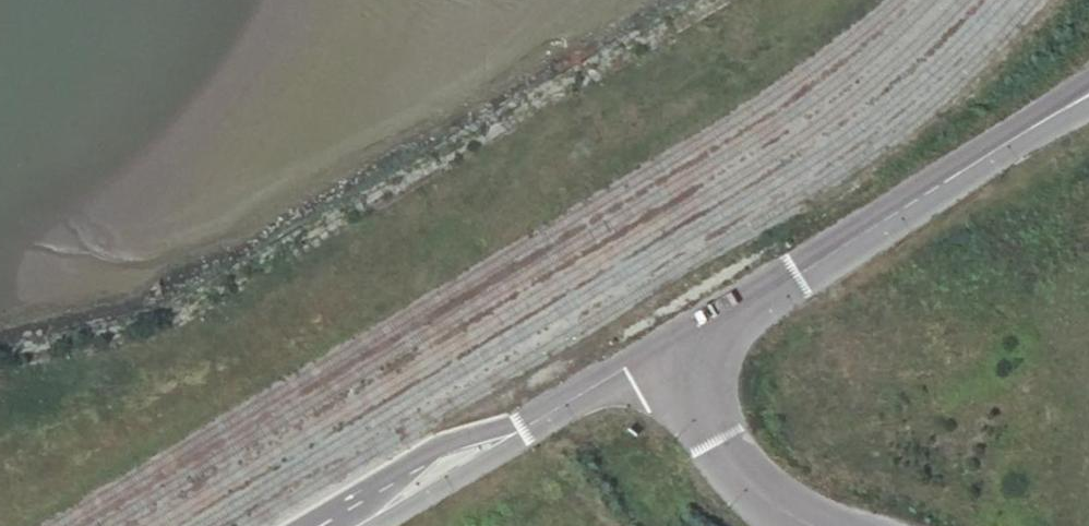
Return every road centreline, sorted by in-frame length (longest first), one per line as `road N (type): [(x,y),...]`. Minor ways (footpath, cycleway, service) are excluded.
road 1 (unclassified): [(1088,98),(669,342)]
road 2 (unclassified): [(815,525),(775,508),(739,476),(669,342)]
road 3 (unclassified): [(515,434),(453,447),(318,525)]
road 4 (unclassified): [(669,342),(515,434)]
road 5 (unclassified): [(383,525),(491,463),(515,434)]

